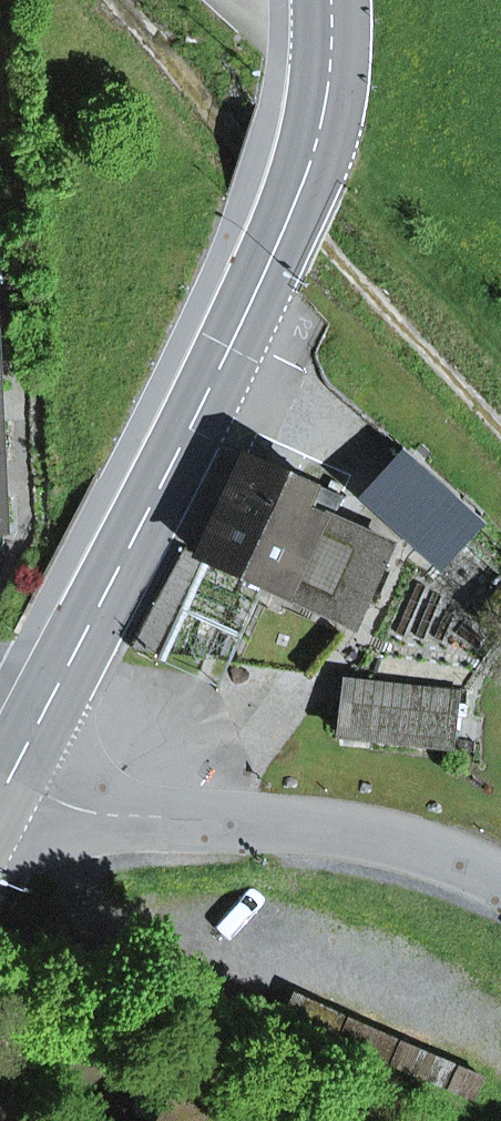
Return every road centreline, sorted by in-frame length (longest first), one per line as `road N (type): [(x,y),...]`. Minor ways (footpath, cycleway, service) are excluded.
road 1 (primary): [(327,0),(329,88),(314,159),(221,370),(52,695)]
road 2 (tertiary): [(7,781),(96,814),(325,824),(395,837),(500,879)]

